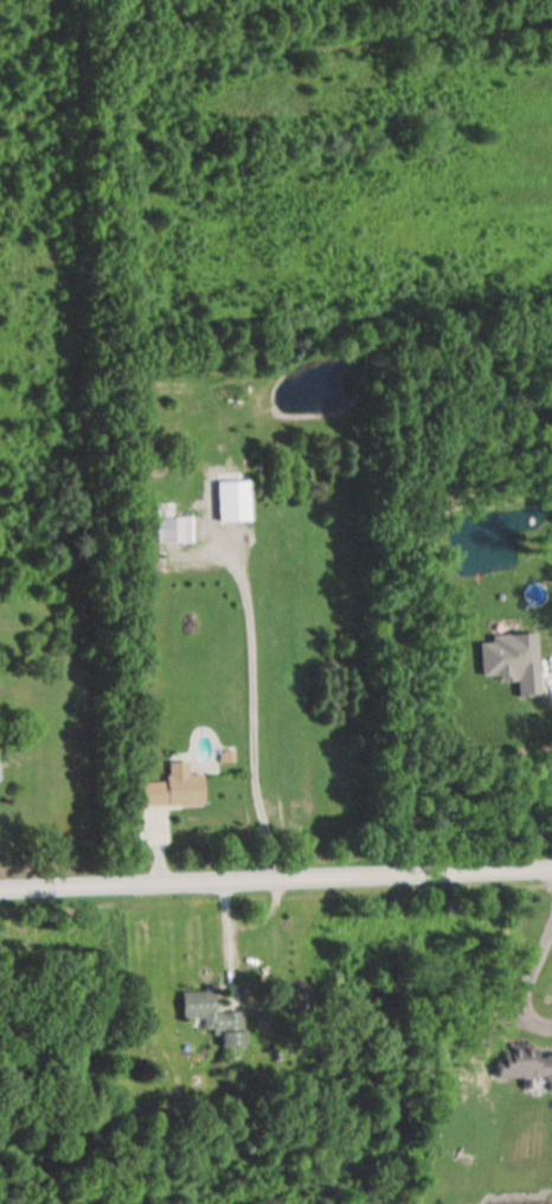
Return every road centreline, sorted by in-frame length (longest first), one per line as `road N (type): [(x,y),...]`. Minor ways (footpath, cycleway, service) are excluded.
road 1 (residential): [(0,894),(551,875)]

